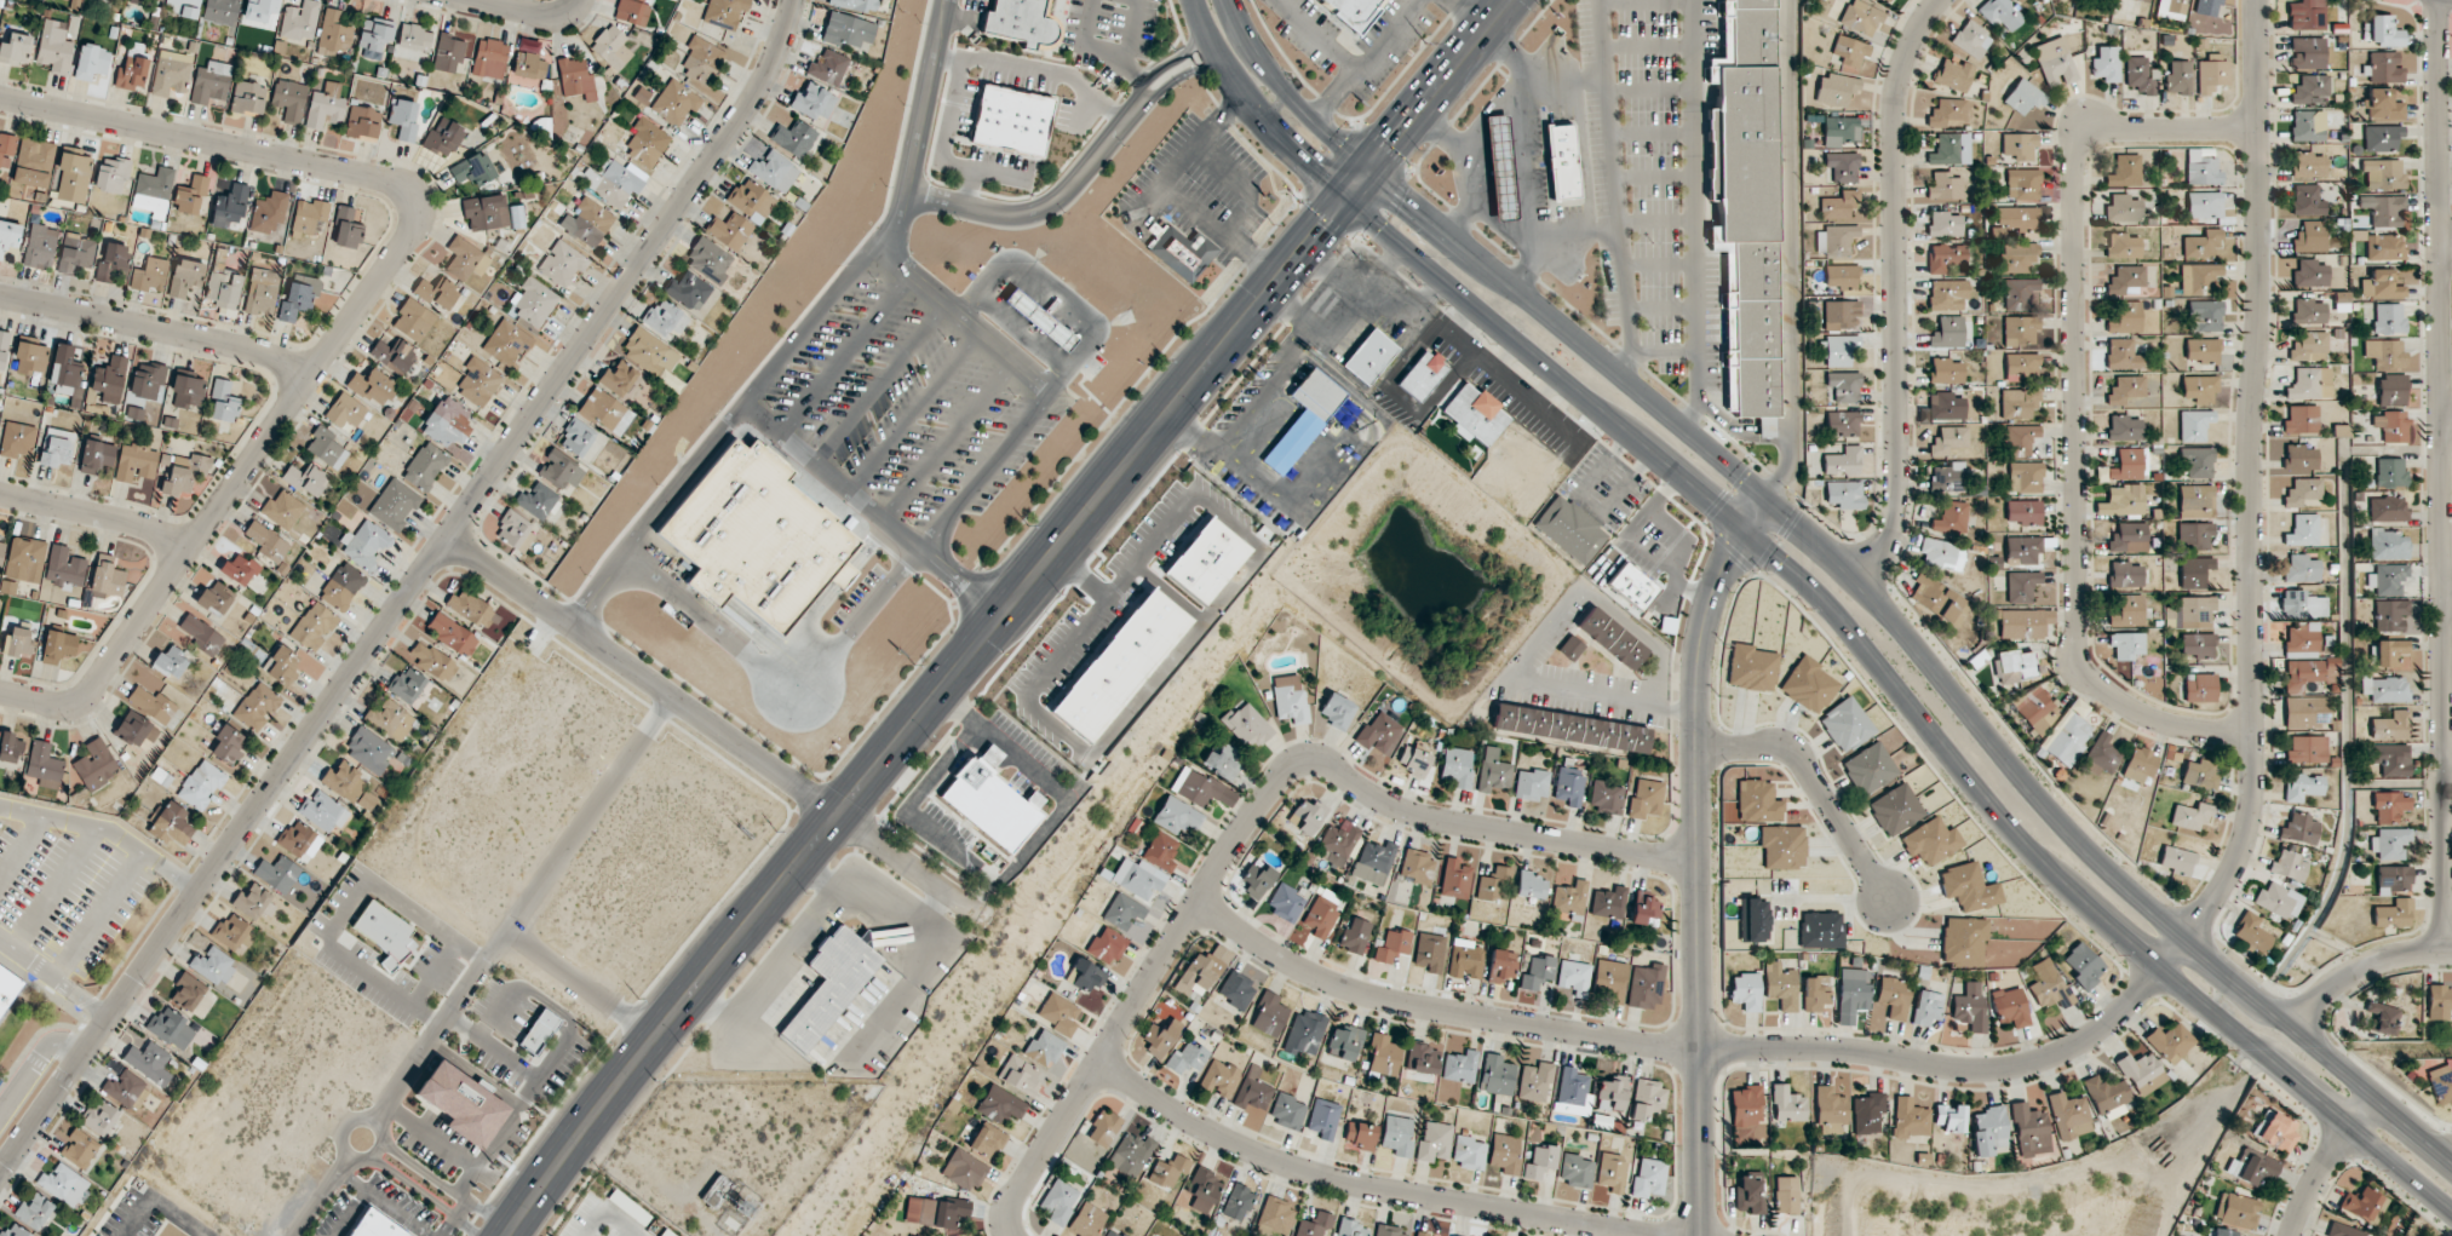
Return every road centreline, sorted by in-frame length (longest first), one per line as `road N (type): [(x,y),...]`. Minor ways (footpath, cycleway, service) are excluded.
road 1 (residential): [(793,0),(779,47),(737,121),(0,1171)]
road 2 (secondary): [(507,1235),(672,1016),(1342,201)]
road 3 (secondary): [(2188,937),(2049,811),(1856,581),(1537,305),(1366,172)]
road 4 (residential): [(0,97),(378,177),(406,190),(414,218),(407,241),(92,688),(65,705),(0,694)]
road 5 (secondary): [(1744,531),(1836,614),(2032,852),(2451,1212)]
road 6 (residential): [(1696,862),(1420,818),(1366,794),(1326,763),(1288,769),(1225,853),(1027,1177),(1010,1208),(1015,1235)]
road 7 (residential): [(2188,937),(2241,849),(2253,772),(2256,0)]
road 8 (residential): [(2448,950),(2434,0)]
road 9 (residential): [(2251,732),(2163,724),(2113,697),(2078,659),(2074,169),(2080,142),(2098,130),(2257,128)]
road 10 (residential): [(448,537),(976,912)]
road 11 (residential): [(1099,1059),(1198,1125),(1308,1171),(1669,1235)]
road 12 (residential): [(1856,581),(1882,547),(1896,502),(1895,104),(1906,56),(1939,0)]
road 13 (residential): [(1699,1050),(1859,1052),(1987,1071),(2037,1063),(2125,1007),(2188,937)]
road 14 (tertiary): [(1744,531),(1705,616),(1699,651),(1699,1050)]
road 15 (residential): [(1200,904),(1308,972),(1363,996),(1699,1050)]
road 16 (secondary): [(1342,201),(1744,531)]
road 17 (secondary): [(2451,1161),(2188,937)]
road 18 (residential): [(0,295),(248,349),(304,381)]
road 19 (residential): [(1888,898),(1791,753),(1780,746),(1696,747)]
road 20 (secondary): [(1196,0),(1254,111),(1342,201)]
road 21 (secondary): [(1366,172),(1506,0)]
road 22 (secondary): [(1366,172),(1288,96),(1231,0)]
road 23 (residential): [(0,493),(140,524),(186,552)]
road 24 (tertiary): [(1699,1050),(1701,1235)]
road 25 (residential): [(2292,1028),(2354,972),(2451,950)]
road 26 (residential): [(2376,1097),(2314,1179),(2290,1235)]

